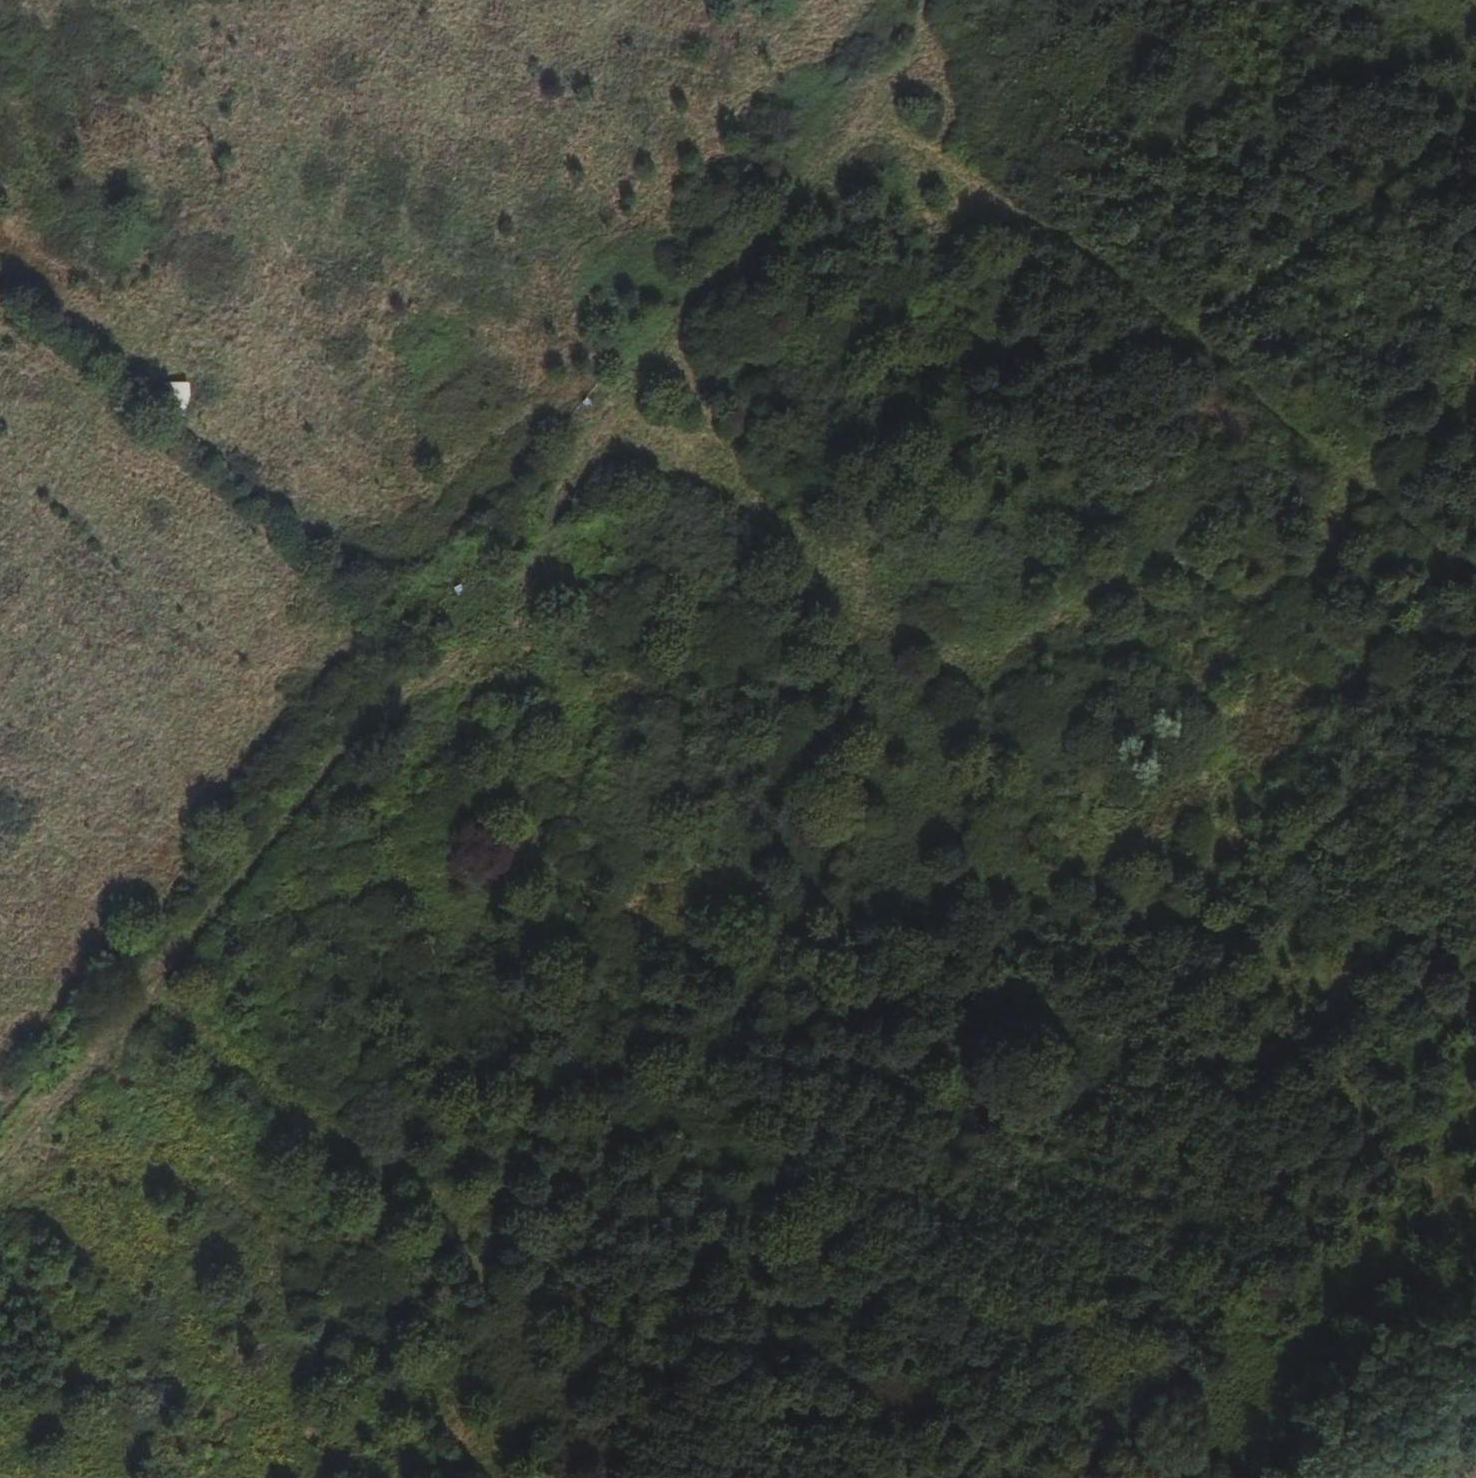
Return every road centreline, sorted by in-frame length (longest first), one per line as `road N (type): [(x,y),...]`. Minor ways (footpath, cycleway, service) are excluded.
road 1 (tertiary): [(1348,1477),(1475,1368)]

